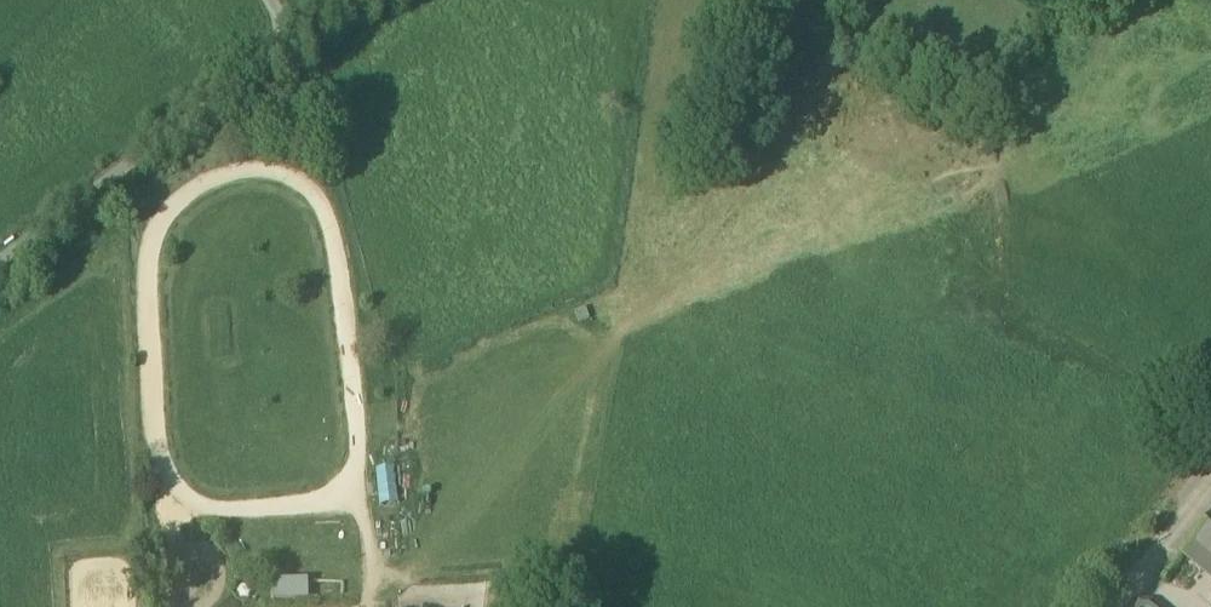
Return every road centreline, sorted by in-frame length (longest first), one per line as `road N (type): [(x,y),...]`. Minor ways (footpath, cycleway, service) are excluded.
road 1 (track): [(0,260),(296,35),(268,0)]
road 2 (residential): [(1210,479),(1119,606)]

